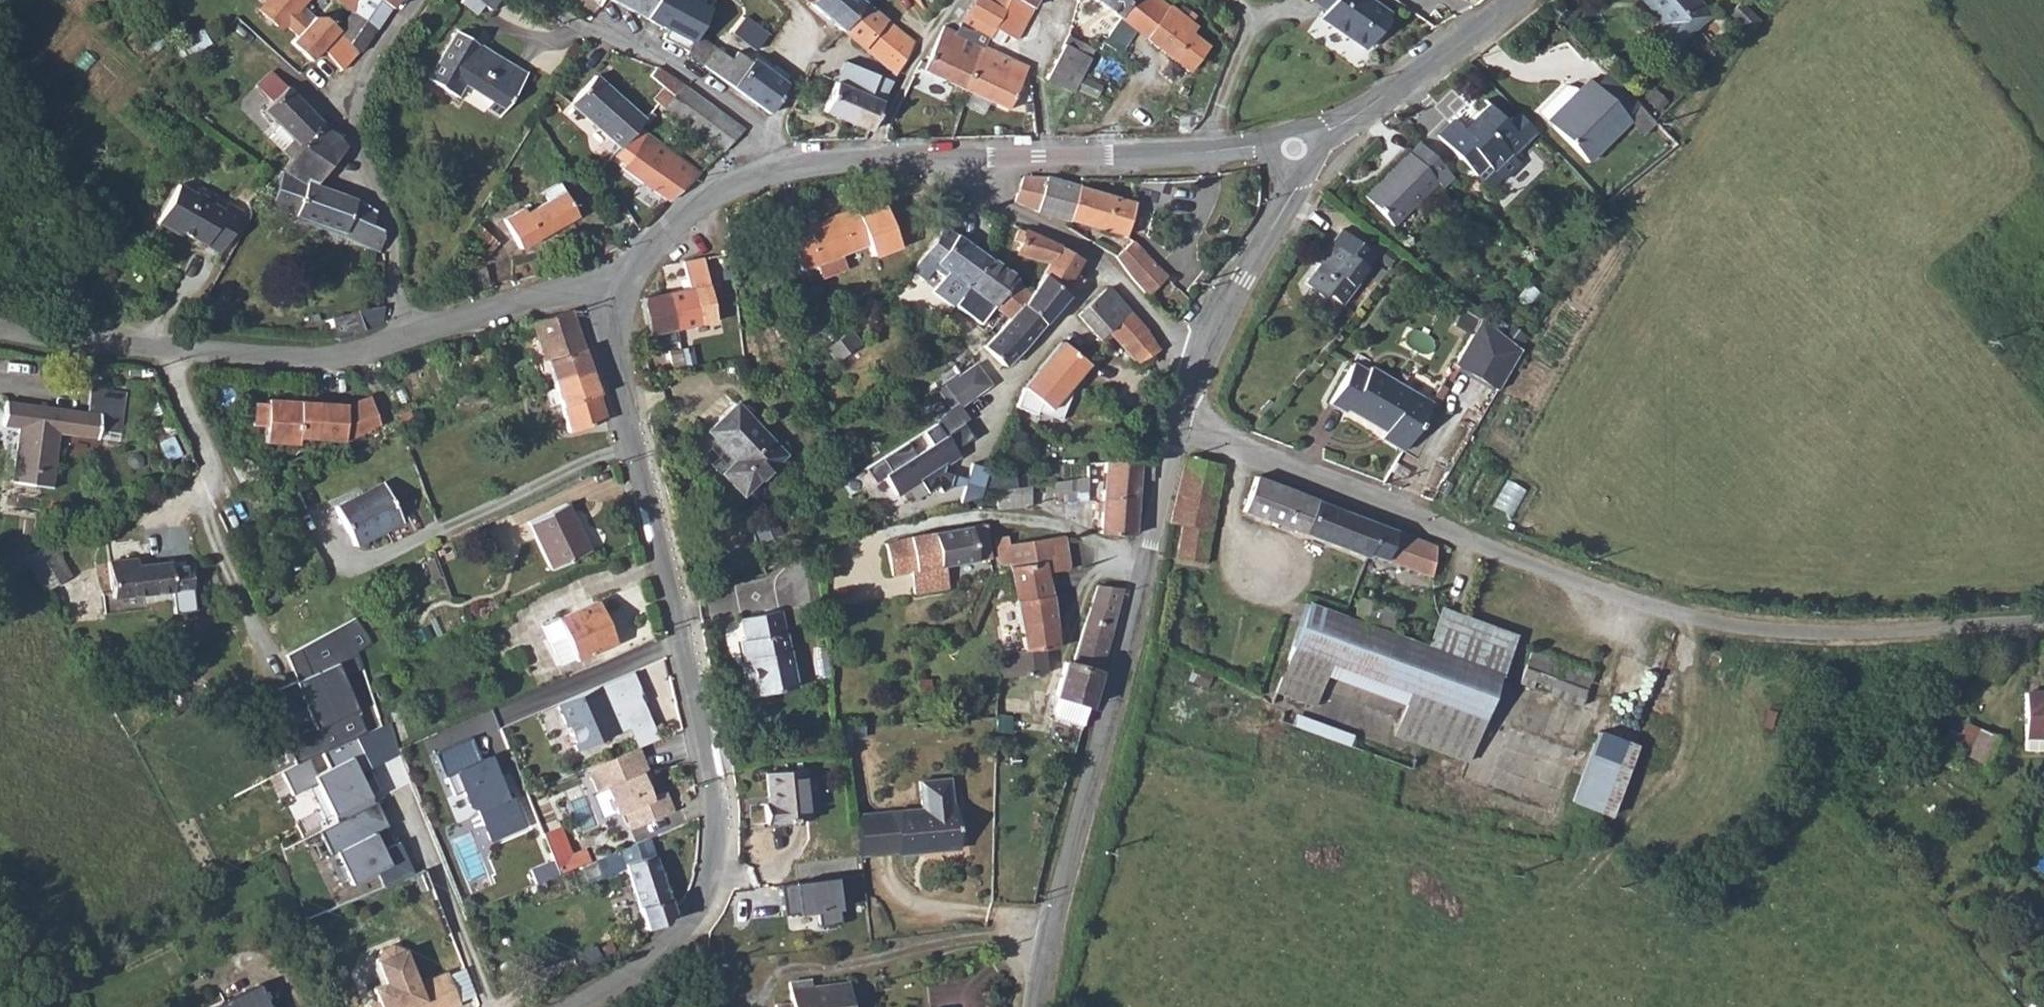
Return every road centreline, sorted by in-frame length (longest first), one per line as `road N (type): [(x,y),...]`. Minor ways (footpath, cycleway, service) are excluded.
road 1 (residential): [(1179,418),(1261,458),(1670,617),(1823,640),(2043,626)]
road 2 (unclassified): [(617,285),(612,348),(702,704),(721,848),(693,930),(591,1006)]
road 3 (unclassified): [(1140,565),(1041,1006)]
road 4 (tertiary): [(415,339),(334,362),(0,328)]
road 5 (unclassified): [(415,339),(395,295),(391,233),(351,169),(348,98),(411,0)]
road 6 (unclassified): [(1140,565),(1043,524),(999,522),(903,531),(836,560)]
road 7 (residential): [(773,143),(689,73),(557,16),(540,0)]
road 8 (tertiary): [(1518,0),(1296,145)]
road 9 (unclassified): [(1296,145),(1294,186),(1196,369)]
road 10 (tertiary): [(1296,145),(1049,162)]
road 11 (tertiary): [(617,285),(415,339)]
road 12 (residential): [(937,160),(1107,268)]
road 13 (tertiary): [(779,175),(684,220),(617,285)]
road 14 (residential): [(873,166),(905,67),(945,0)]
road 15 (unclassified): [(1049,162),(1037,69),(1071,0)]
road 16 (residential): [(1107,268),(1006,389)]
road 17 (unclassified): [(1179,418),(1140,565)]
road 18 (residential): [(1107,268),(1196,369)]

